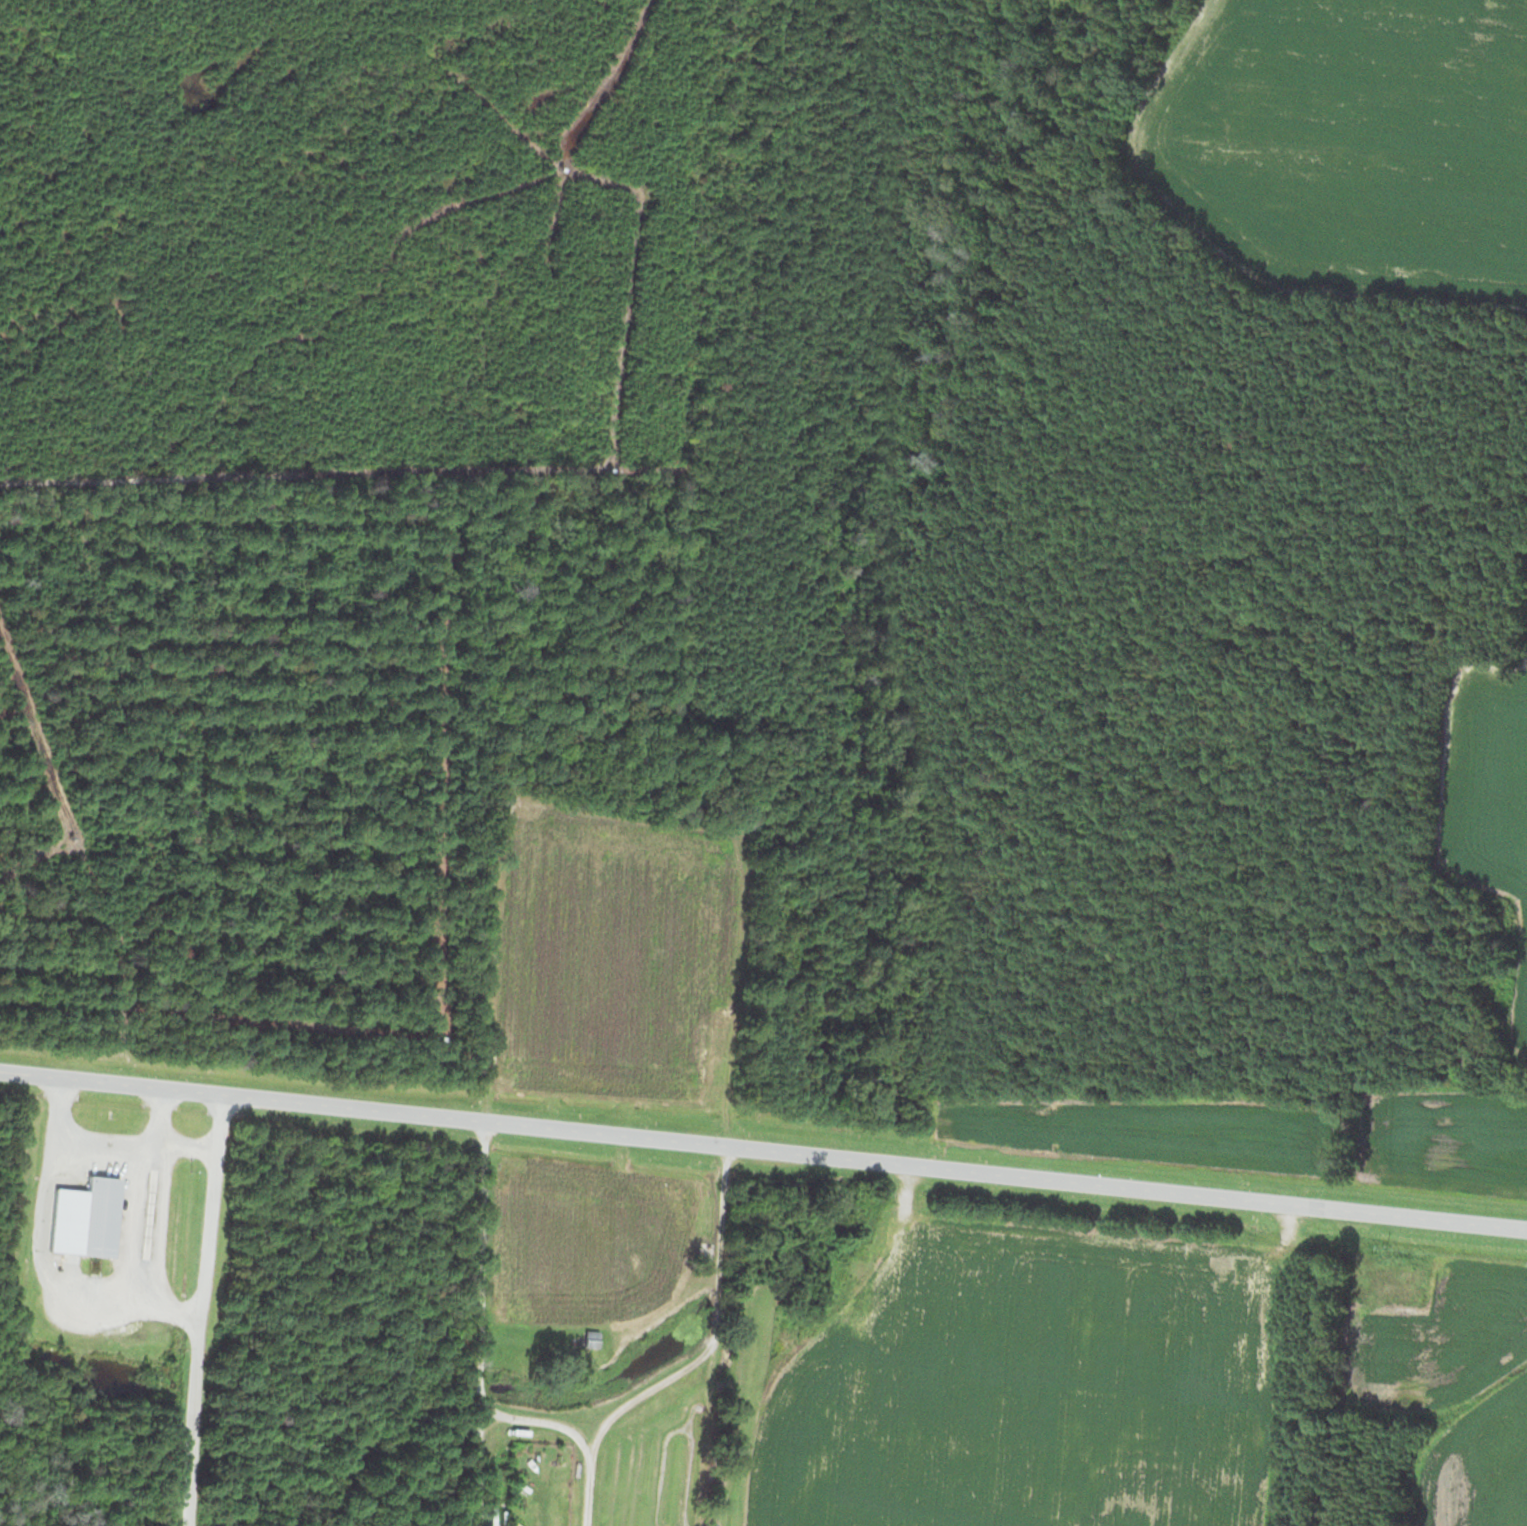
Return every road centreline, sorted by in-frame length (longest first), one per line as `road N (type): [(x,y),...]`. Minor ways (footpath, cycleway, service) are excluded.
road 1 (residential): [(0,1071),(1526,1224)]

